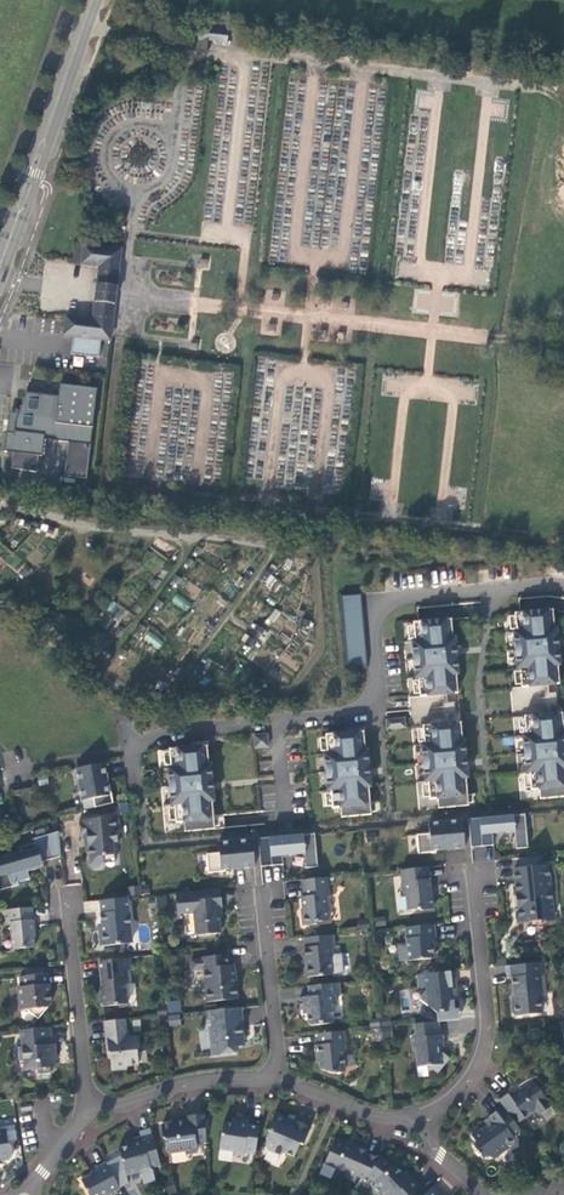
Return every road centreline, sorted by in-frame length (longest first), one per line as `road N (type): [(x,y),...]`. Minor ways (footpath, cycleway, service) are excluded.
road 1 (residential): [(563,585),(490,584),(381,602),(384,696),(374,709),(284,721)]
road 2 (secondary): [(101,0),(0,286)]
road 3 (residential): [(403,1122),(445,1106),(485,1060),(490,1030),(471,873)]
road 4 (residential): [(86,1121),(68,912)]
road 5 (residential): [(86,1121),(178,1084),(280,1080)]
road 6 (residential): [(265,916),(280,1080)]
road 7 (residential): [(284,721),(134,751)]
road 8 (residential): [(280,1080),(403,1122)]

